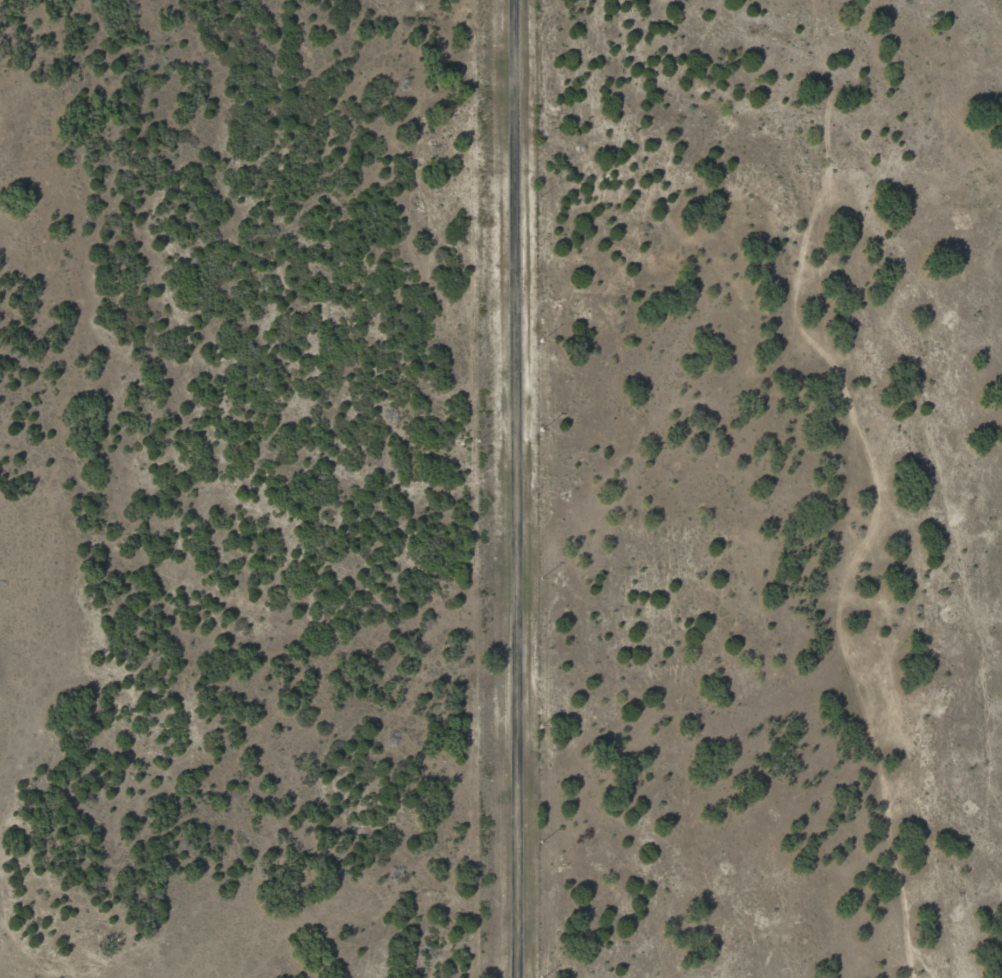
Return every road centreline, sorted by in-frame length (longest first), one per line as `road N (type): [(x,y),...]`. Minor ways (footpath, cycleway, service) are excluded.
road 1 (secondary): [(519,977),(519,0)]

